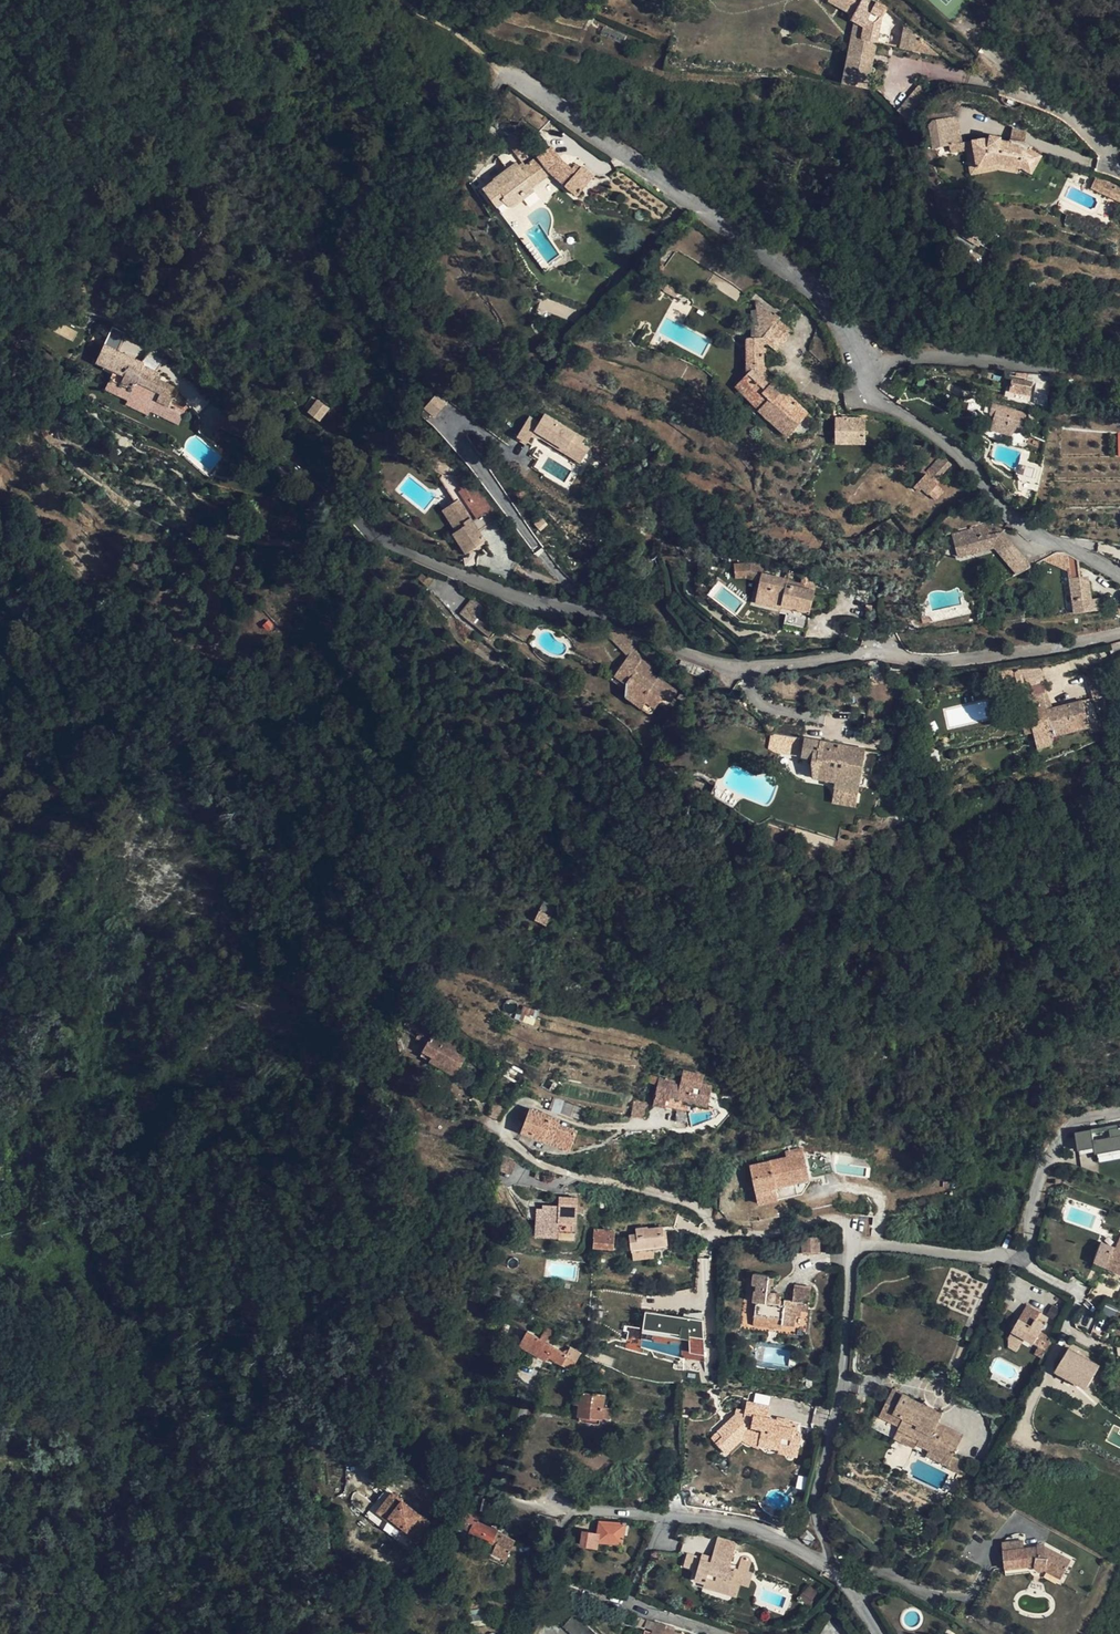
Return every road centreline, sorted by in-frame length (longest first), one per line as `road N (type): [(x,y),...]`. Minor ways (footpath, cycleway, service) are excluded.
road 1 (residential): [(1119,636),(965,659),(871,653),(735,664),(698,658),(406,550),(309,466),(170,371)]
road 2 (residential): [(661,1120),(589,1127),(529,1103),(514,1108),(502,1128),(505,1140),(548,1168),(699,1207),(720,1236),(836,1217),(851,1233),(850,1257)]
road 3 (residential): [(505,75),(815,286),(857,341),(868,374)]
road 4 (residential): [(823,1566),(770,1534),(714,1522),(553,1518),(521,1633)]
road 5 (residential): [(868,374),(876,402),(958,457),(1019,523),(1119,578)]
road 6 (residential): [(850,1257),(842,1386),(814,1495),(823,1566)]
road 7 (residential): [(868,374),(897,355),(1119,366)]
road 8 (residential): [(1008,1258),(1027,1238),(1043,1165),(1064,1130),(1119,1114)]
road 9 (residential): [(1008,1258),(1077,1288),(1068,1331),(1119,1351)]
road 10 (residential): [(1119,168),(1071,115),(986,79)]
road 11 (residential): [(850,1257),(880,1245),(1008,1258)]
road 12 (residential): [(846,1589),(867,1584),(898,1593),(973,1633)]

